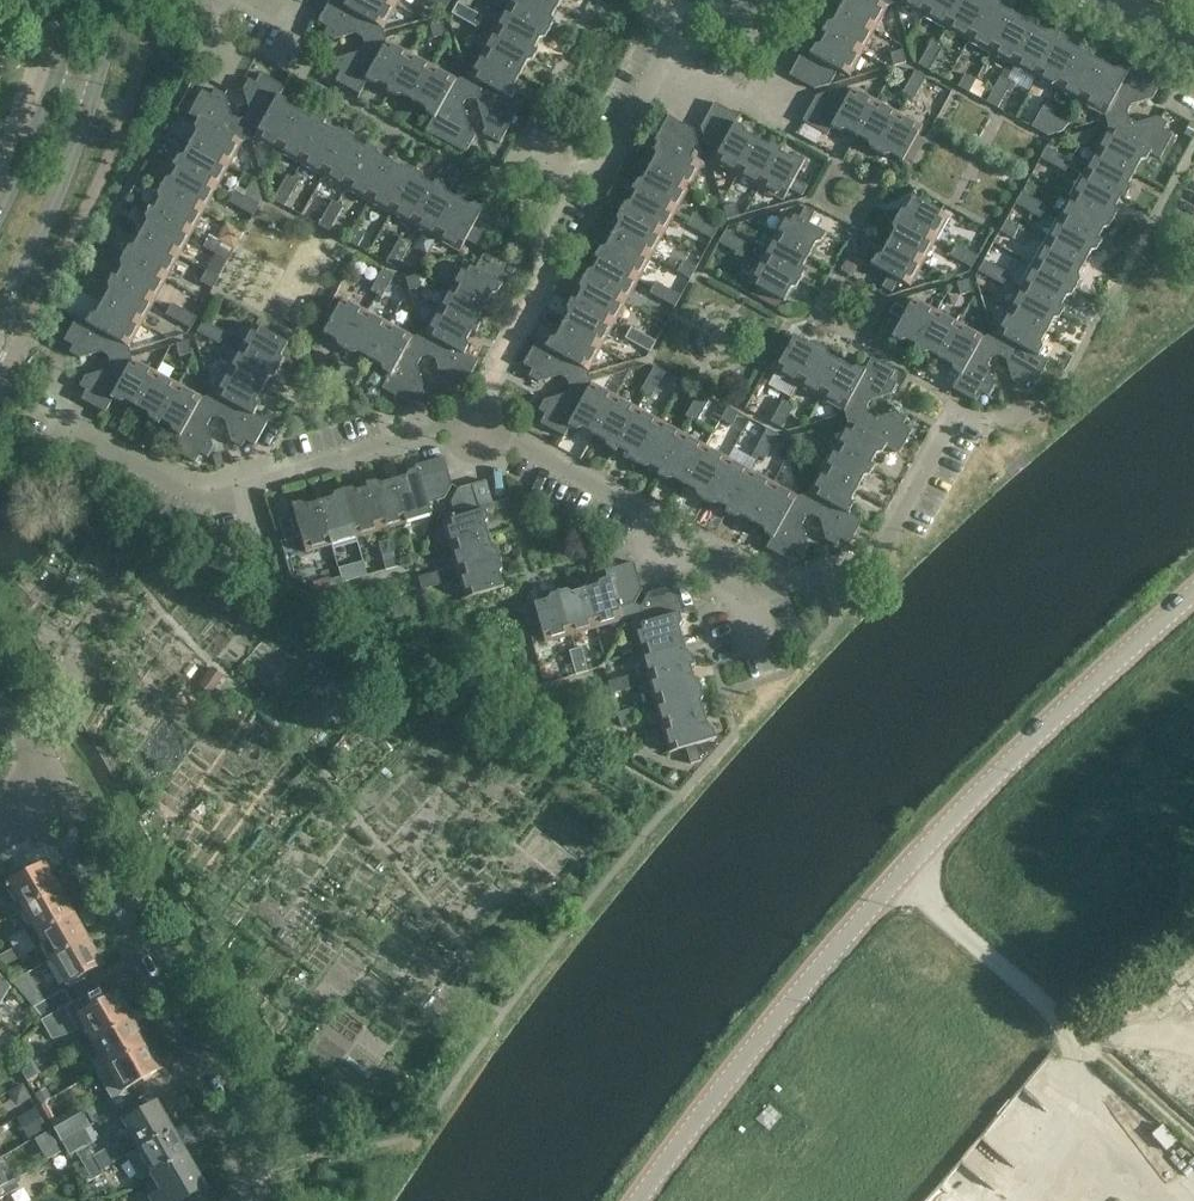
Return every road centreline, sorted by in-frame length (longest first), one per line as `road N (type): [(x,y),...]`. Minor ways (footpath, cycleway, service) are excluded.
road 1 (tertiary): [(639,1200),(773,1022),(917,858),(1193,595)]
road 2 (residential): [(251,1200),(242,1103),(24,739)]
road 3 (residential): [(478,427),(445,426),(207,488),(58,411),(64,400),(49,391),(63,365)]
road 4 (residential): [(1026,414),(987,425),(959,411),(875,561),(756,594)]
road 5 (residential): [(756,594),(514,437),(478,427)]
road 6 (residential): [(478,427),(595,193)]
road 7 (tertiary): [(0,307),(78,156),(92,99)]
road 8 (residential): [(595,193),(674,58)]
road 9 (tertiary): [(55,82),(37,139),(0,211)]
road 10 (residential): [(787,125),(674,58)]

